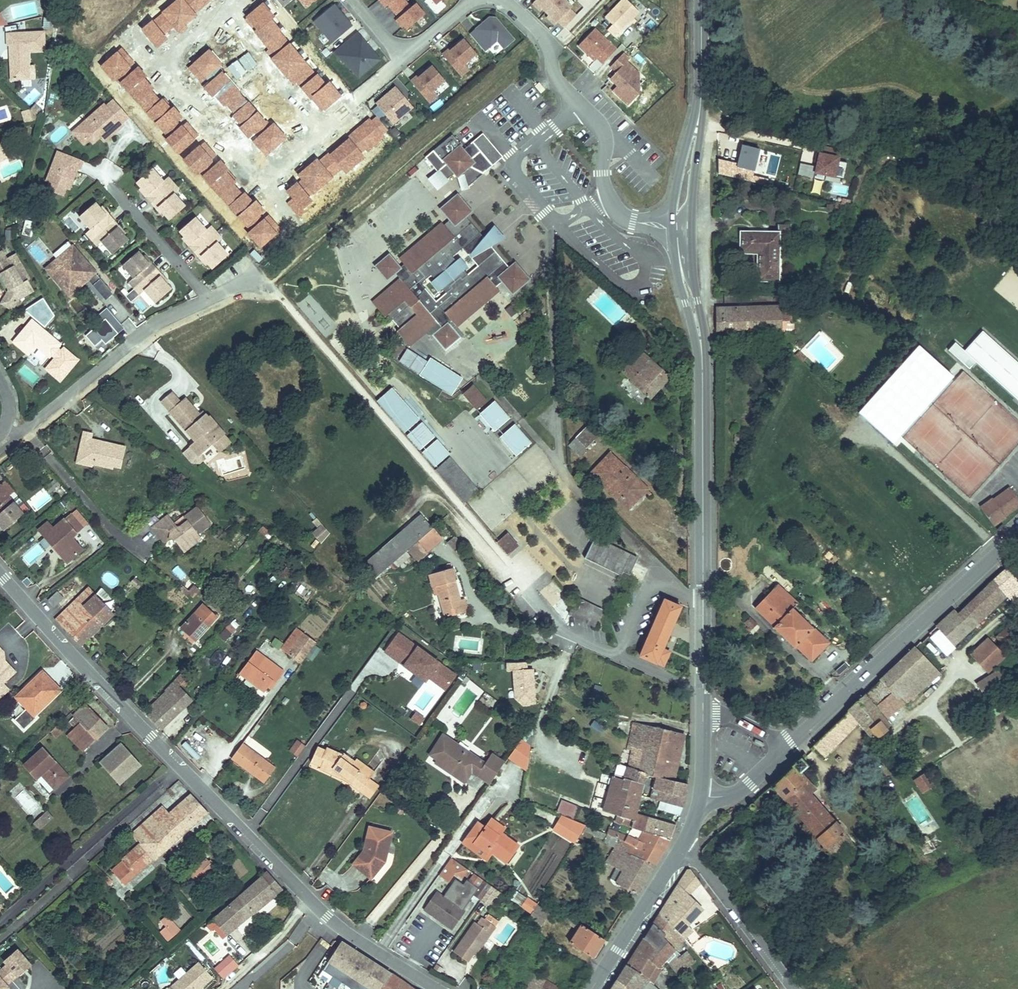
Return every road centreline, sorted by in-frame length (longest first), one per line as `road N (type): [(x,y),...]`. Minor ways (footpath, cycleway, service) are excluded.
road 1 (residential): [(437,988),(310,903),(0,577)]
road 2 (secondary): [(682,227),(702,372),(701,794)]
road 3 (unknown): [(407,46),(409,55),(262,181),(161,64),(242,0)]
road 4 (unclassified): [(701,794),(724,796),(751,782),(1017,535)]
road 5 (residential): [(682,227),(634,221),(615,206),(598,121),(563,86),(546,37),(507,0)]
road 6 (residential): [(213,297),(0,439)]
road 7 (secondary): [(702,0),(701,89),(682,227)]
road 8 (residential): [(681,850),(709,873),(799,988)]
road 9 (secondary): [(593,988),(681,850)]
road 10 (residential): [(213,297),(108,178)]
road 11 (residential): [(354,0),(387,40),(407,46),(472,0)]

